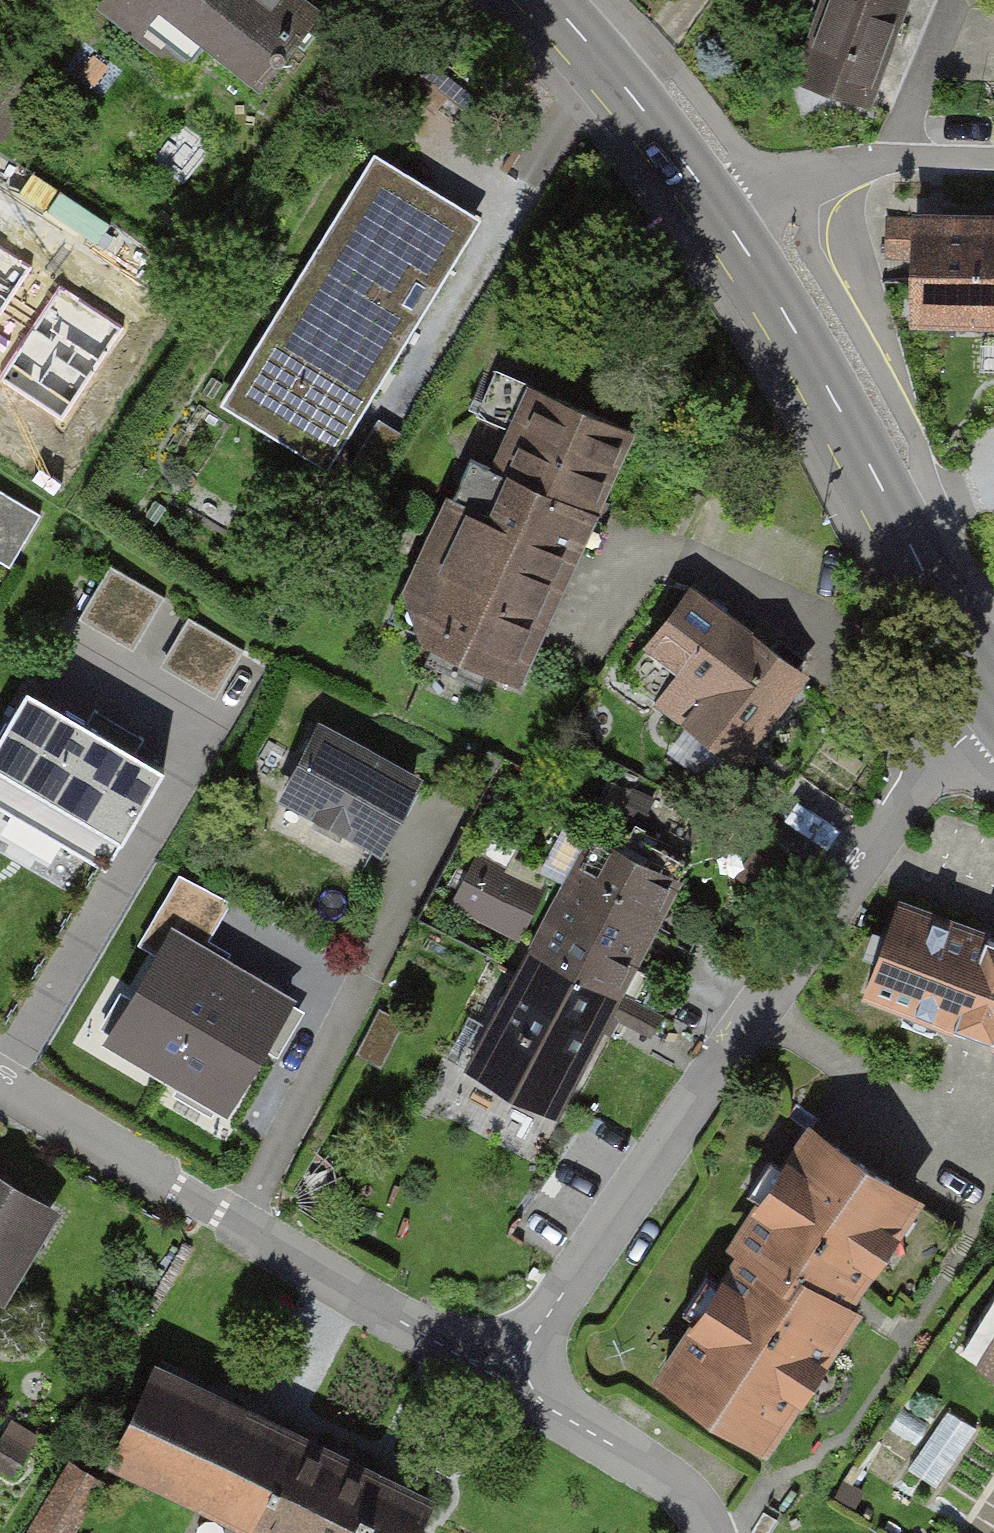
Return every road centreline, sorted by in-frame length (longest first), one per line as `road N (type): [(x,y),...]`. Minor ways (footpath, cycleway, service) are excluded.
road 1 (residential): [(506,1382),(946,748),(993,711)]
road 2 (residential): [(506,1382),(0,1084)]
road 3 (secondary): [(993,693),(901,518),(712,205)]
road 4 (residential): [(712,205),(891,155),(993,158)]
road 5 (residential): [(717,1532),(673,1481),(506,1382)]
road 6 (secondary): [(712,205),(552,0)]

